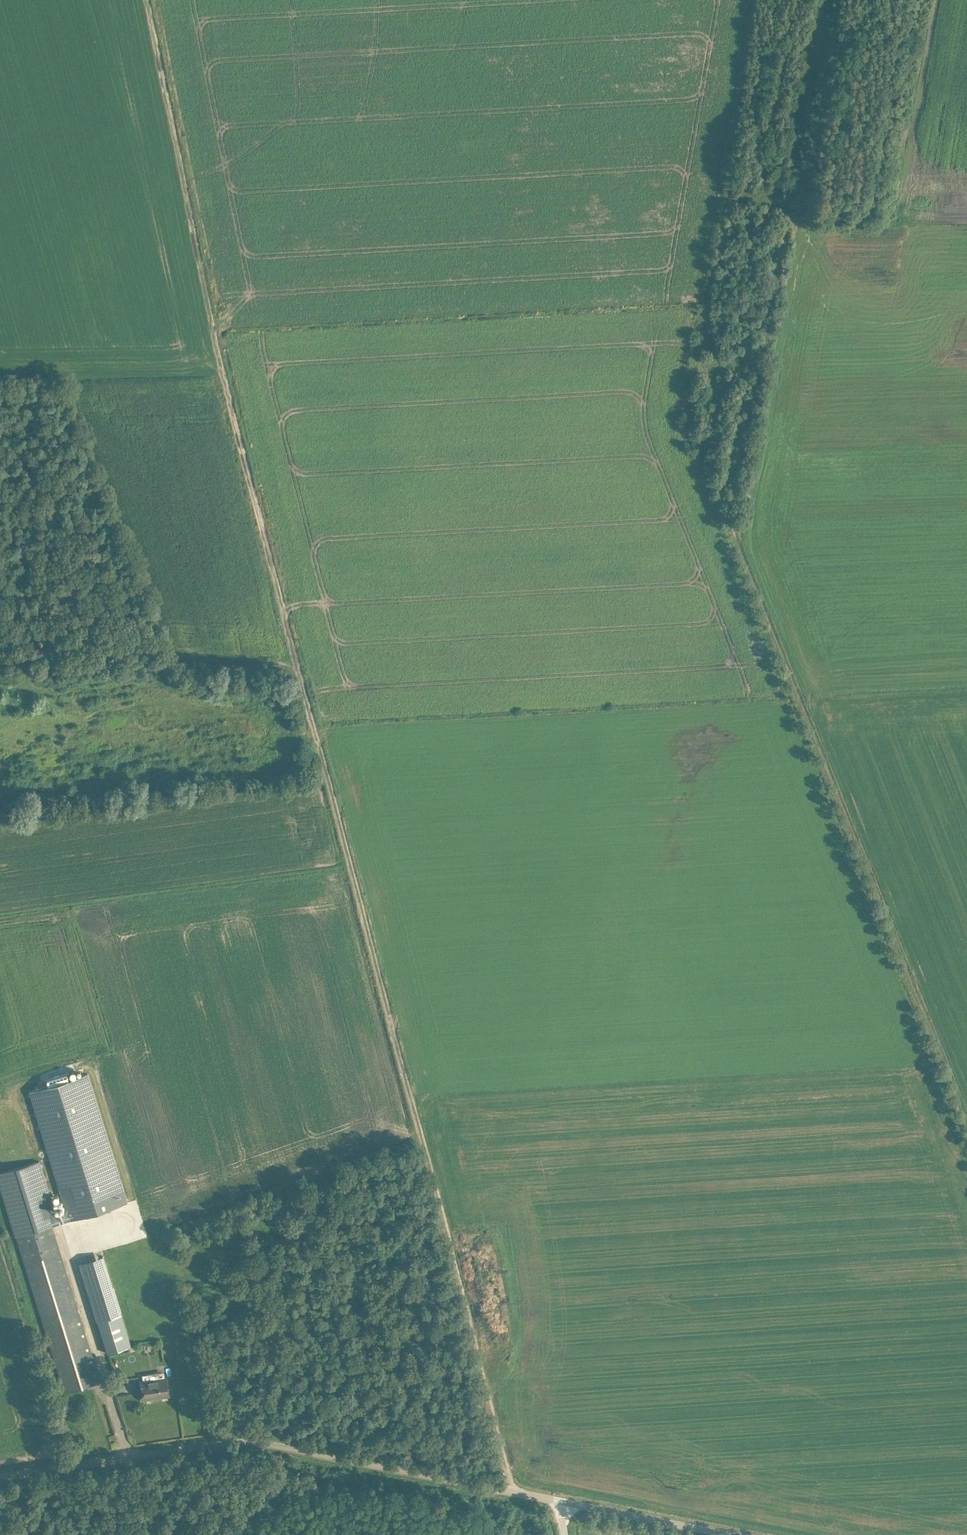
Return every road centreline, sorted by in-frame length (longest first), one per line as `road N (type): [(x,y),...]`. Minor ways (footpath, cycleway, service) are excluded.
road 1 (track): [(148,0),(229,395),(511,1491)]
road 2 (unclassified): [(0,1477),(254,1442),(561,1501)]
road 3 (unclassified): [(561,1501),(734,1534)]

